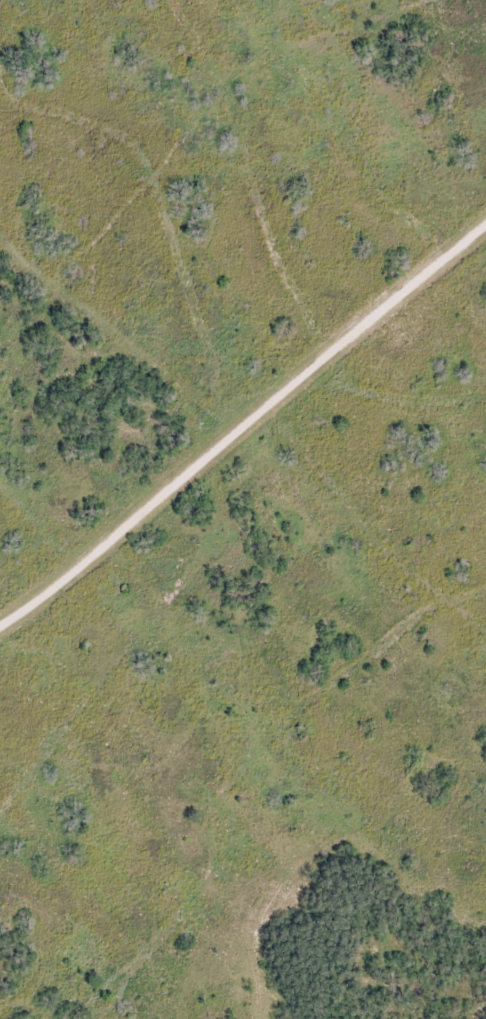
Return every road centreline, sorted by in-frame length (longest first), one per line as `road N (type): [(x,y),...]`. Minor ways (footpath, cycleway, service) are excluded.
road 1 (residential): [(0,627),(485,222)]

